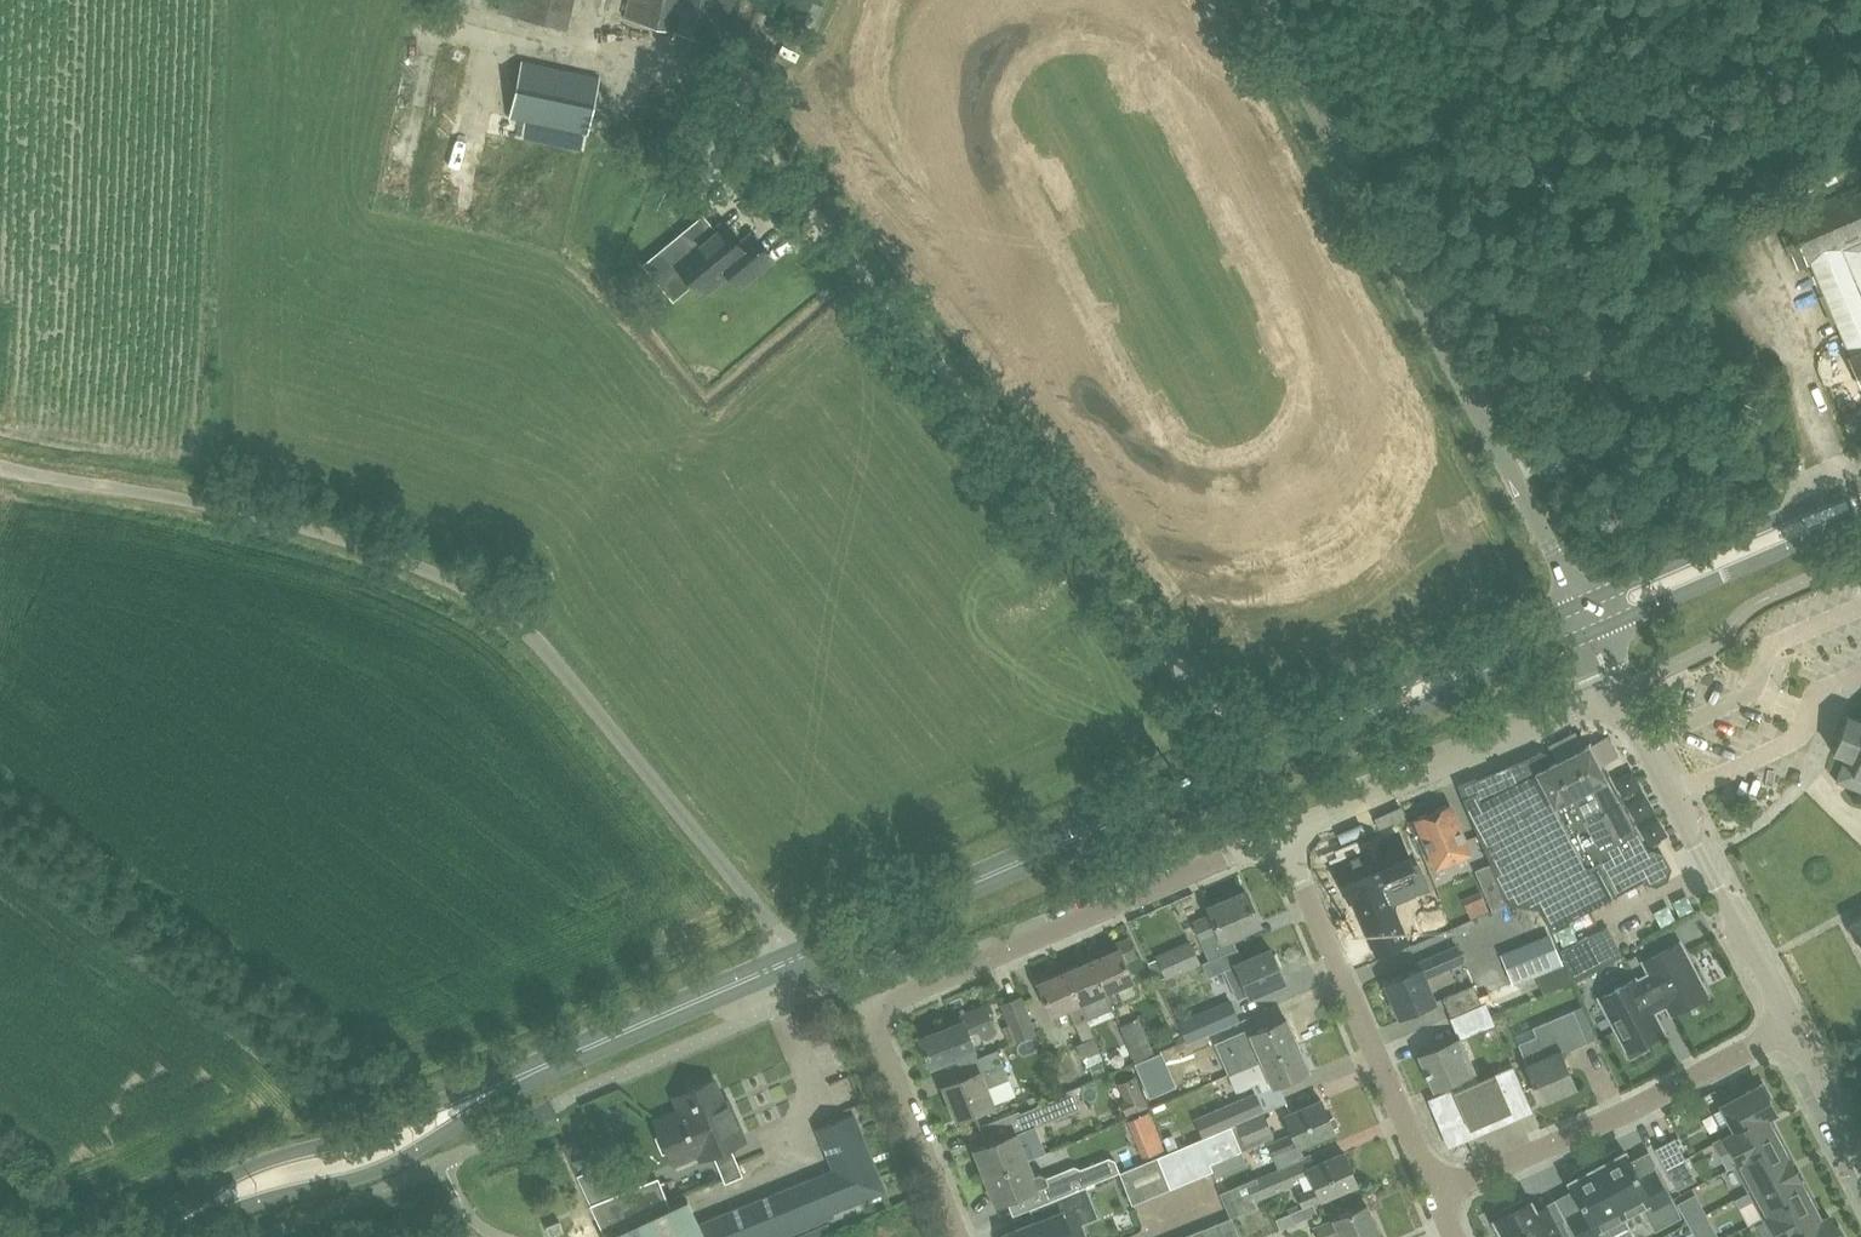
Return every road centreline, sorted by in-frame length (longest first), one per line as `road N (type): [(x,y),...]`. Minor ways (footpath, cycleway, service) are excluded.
road 1 (unclassified): [(796,957),(542,644),(491,602),(397,557),(285,520),(0,468)]
road 2 (secondary): [(796,957),(1587,616)]
road 3 (unclassified): [(1587,616),(1257,0)]
road 4 (secondary): [(570,1054),(372,1131),(265,1161),(141,1236)]
road 5 (secondary): [(147,1236),(369,1174),(570,1054)]
road 6 (residential): [(1282,832),(870,1009)]
road 7 (residential): [(1440,1198),(1282,832)]
road 8 (residential): [(1440,1198),(1792,1023)]
road 9 (residential): [(1792,1023),(1616,690)]
road 10 (residential): [(1616,690),(1282,832)]
road 11 (secondary): [(1587,616),(1860,498)]
road 12 (secondary): [(796,957),(570,1054)]
road 13 (residential): [(959,1236),(870,1009)]
road 14 (residential): [(1860,1151),(1792,1023)]

